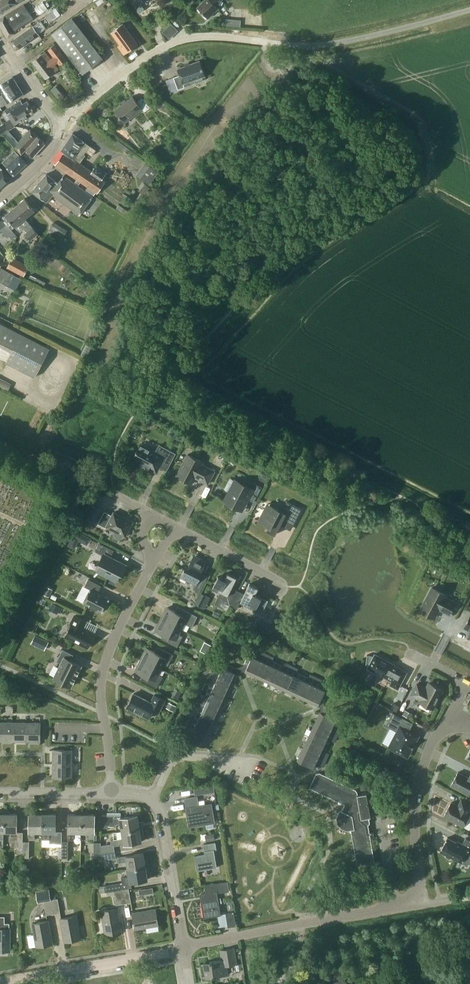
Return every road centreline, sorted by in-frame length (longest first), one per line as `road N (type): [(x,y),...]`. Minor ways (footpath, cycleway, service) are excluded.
road 1 (residential): [(58,121),(174,43),(202,36),(343,41),(469,9)]
road 2 (residential): [(183,948),(422,905)]
road 3 (residential): [(112,793),(99,683),(149,569)]
road 4 (residential): [(0,982),(183,948)]
road 5 (residential): [(422,905),(416,800),(443,727)]
road 6 (residential): [(183,948),(163,814),(151,800)]
road 7 (residential): [(151,800),(176,757),(249,765)]
road 8 (residential): [(174,528),(281,584)]

